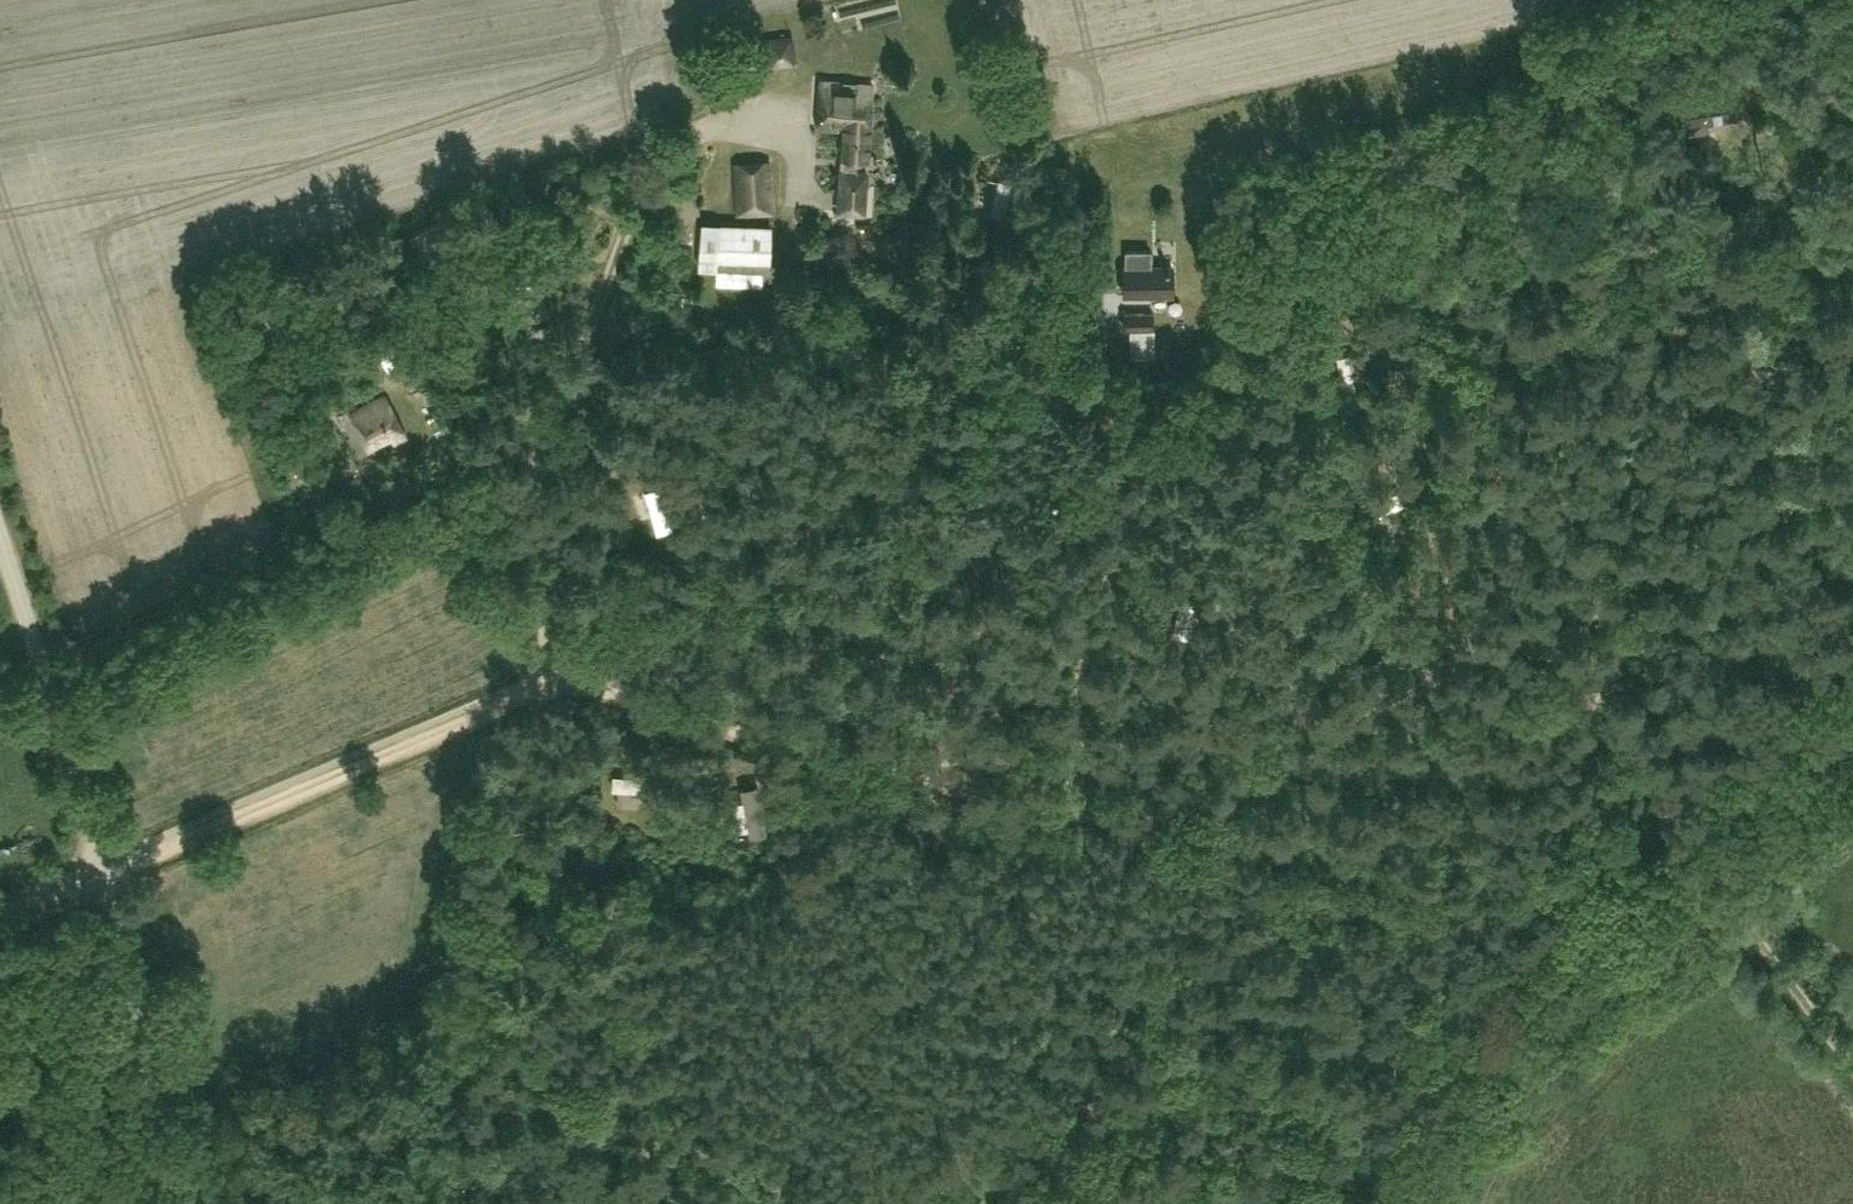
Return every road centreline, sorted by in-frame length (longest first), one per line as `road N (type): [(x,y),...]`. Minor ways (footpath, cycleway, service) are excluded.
road 1 (track): [(1080,815),(826,761),(585,692),(536,695),(140,860),(0,901)]
road 2 (unclassified): [(163,1203),(137,1002),(106,872),(0,533)]
road 3 (track): [(694,145),(667,157),(649,178),(573,359),(528,413),(534,547),(562,694)]
road 4 (track): [(1540,614),(1492,540),(1477,375),(1503,331),(1515,265),(1526,246),(1545,237),(1711,185)]
road 5 (track): [(42,667),(421,477),(528,413)]
road 6 (track): [(1545,646),(1574,673),(1852,1070)]
road 7 (track): [(1080,815),(1193,807),(1276,770),(1393,702),(1509,649),(1545,646)]
road 8 (track): [(1067,812),(1067,705),(1092,563),(1090,471),(1111,375)]

